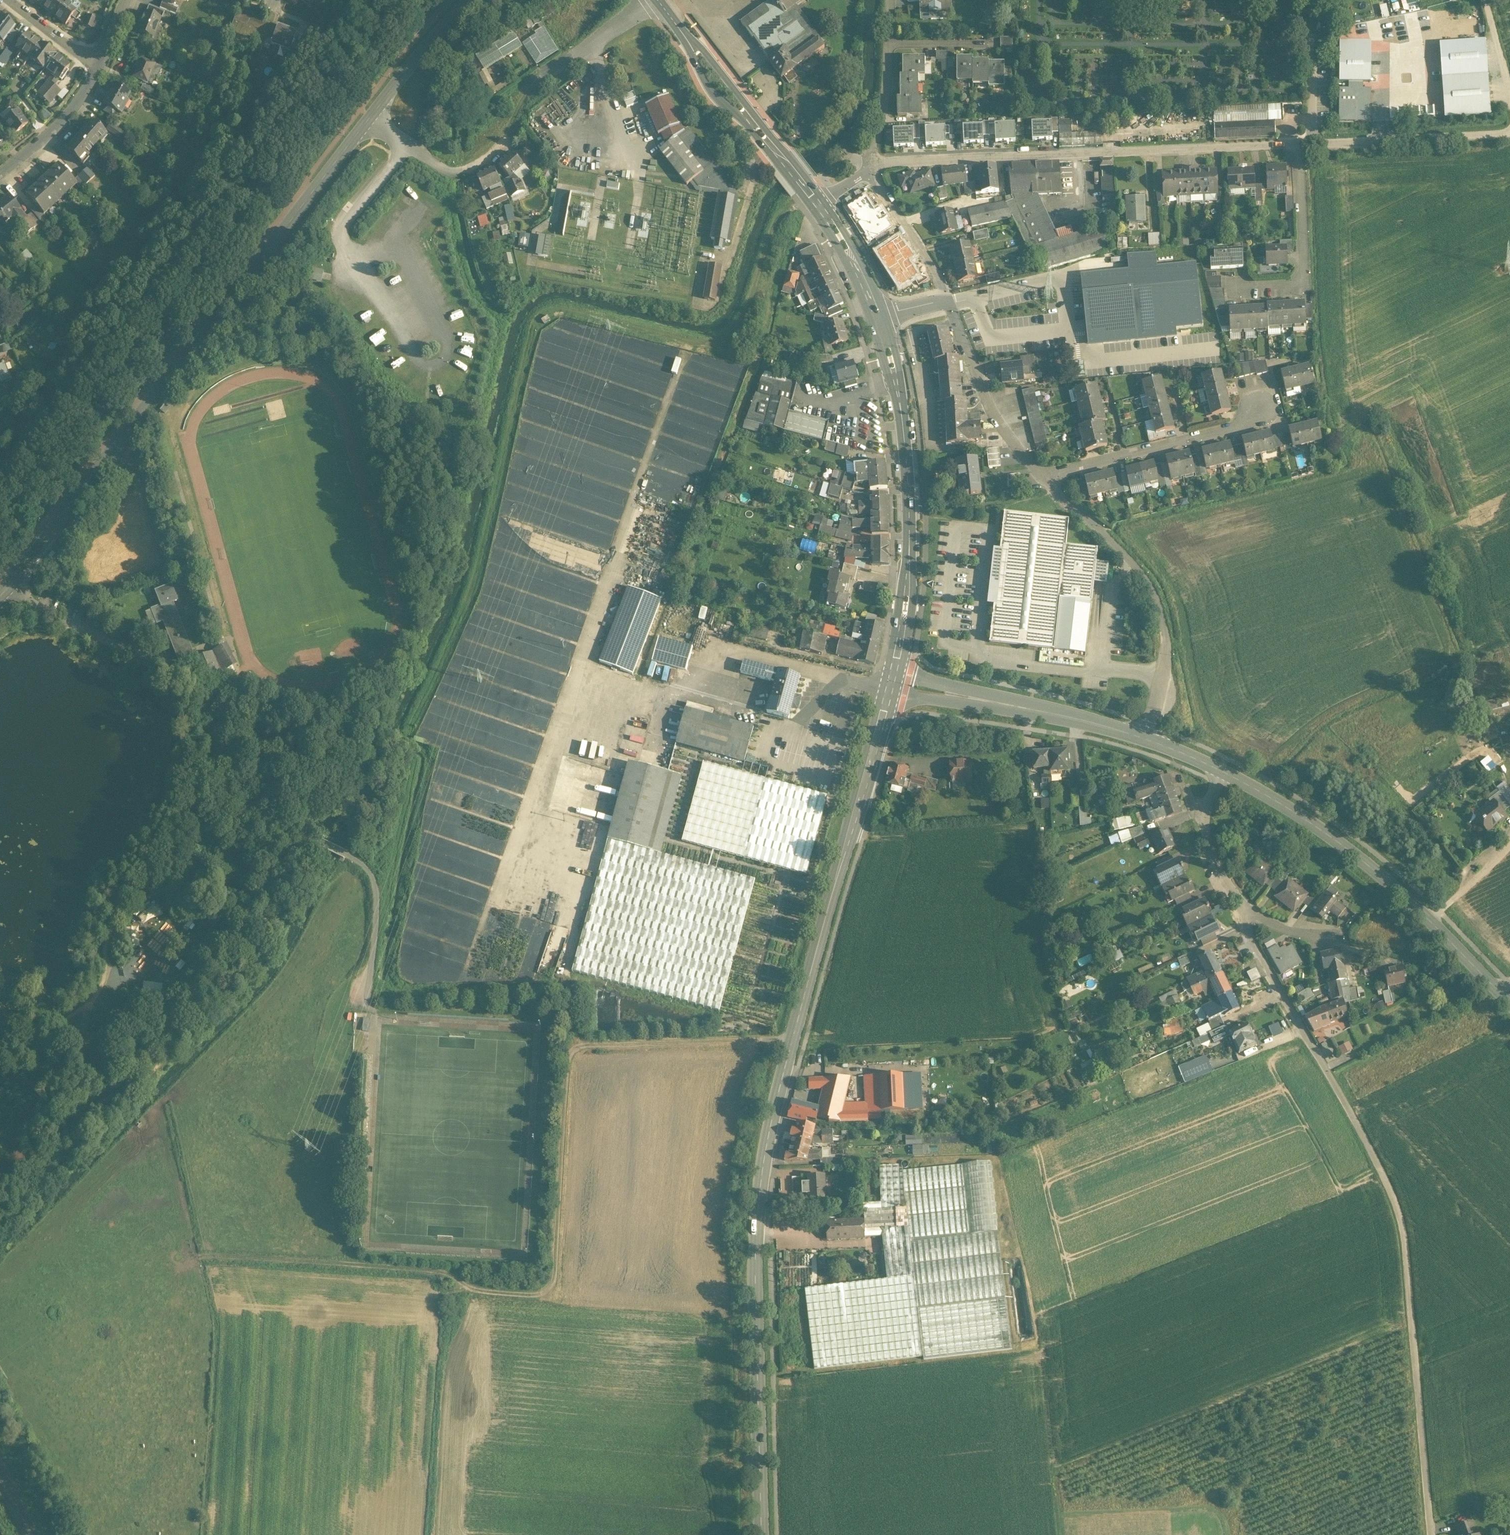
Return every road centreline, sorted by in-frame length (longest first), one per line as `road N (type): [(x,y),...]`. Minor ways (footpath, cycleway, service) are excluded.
road 1 (secondary): [(891,683),(763,1170),(756,1296),(762,1534)]
road 2 (track): [(201,1259),(384,1266),(444,1273),(492,1292),(545,1293),(554,1287),(571,1051),(793,1040)]
road 3 (tertiary): [(471,0),(400,79),(6,588)]
road 4 (unclassified): [(363,1001),(377,914),(371,883),(242,805),(220,775),(201,710),(175,679),(6,588)]
road 5 (residential): [(1390,1191),(1251,936),(1249,912),(1218,868),(1203,820),(1221,771)]
road 6 (residential): [(1300,144),(896,161),(868,171)]
road 7 (secondary): [(1221,771),(1328,835),(1509,1003)]
road 8 (secondary): [(877,318),(909,501),(908,584),(891,683)]
road 9 (track): [(1431,1534),(1402,1217),(1390,1191)]
road 10 (residential): [(1042,476),(1131,562),(1158,603),(1164,668),(1146,739)]
road 11 (secondary): [(657,0),(819,208)]
road 12 (secondary): [(891,683),(1146,739)]
road 13 (residential): [(956,320),(913,330),(936,451),(1013,442)]
road 14 (residential): [(1509,134),(1300,144)]
road 15 (residential): [(1300,144),(1304,286),(1239,288)]
road 16 (residential): [(891,0),(887,89),(868,171)]
road 17 (residential): [(868,171),(948,304)]
road 18 (residential): [(99,65),(68,115),(0,173)]
road 19 (residential): [(956,320),(1013,442)]
road 20 (secondary): [(819,208),(877,318)]

